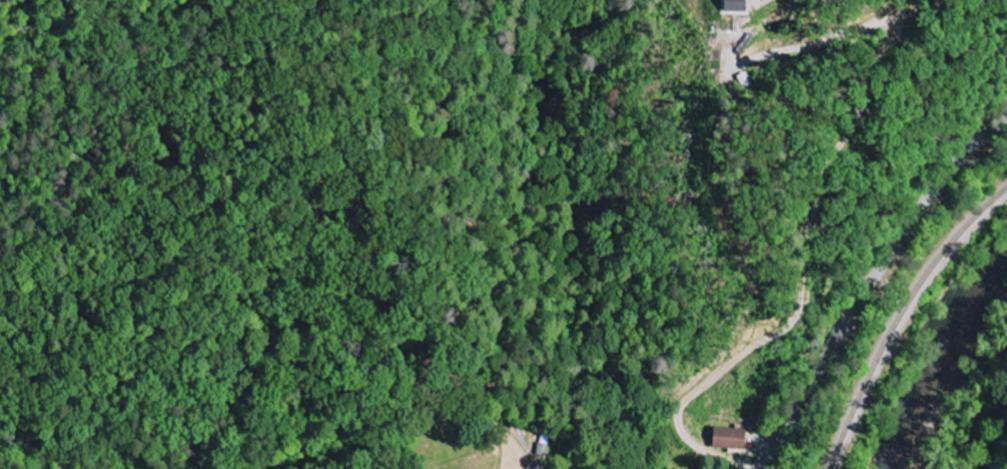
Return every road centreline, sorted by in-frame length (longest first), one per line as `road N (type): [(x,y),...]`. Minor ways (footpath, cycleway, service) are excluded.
road 1 (secondary): [(760,468),(919,210),(1006,122)]

